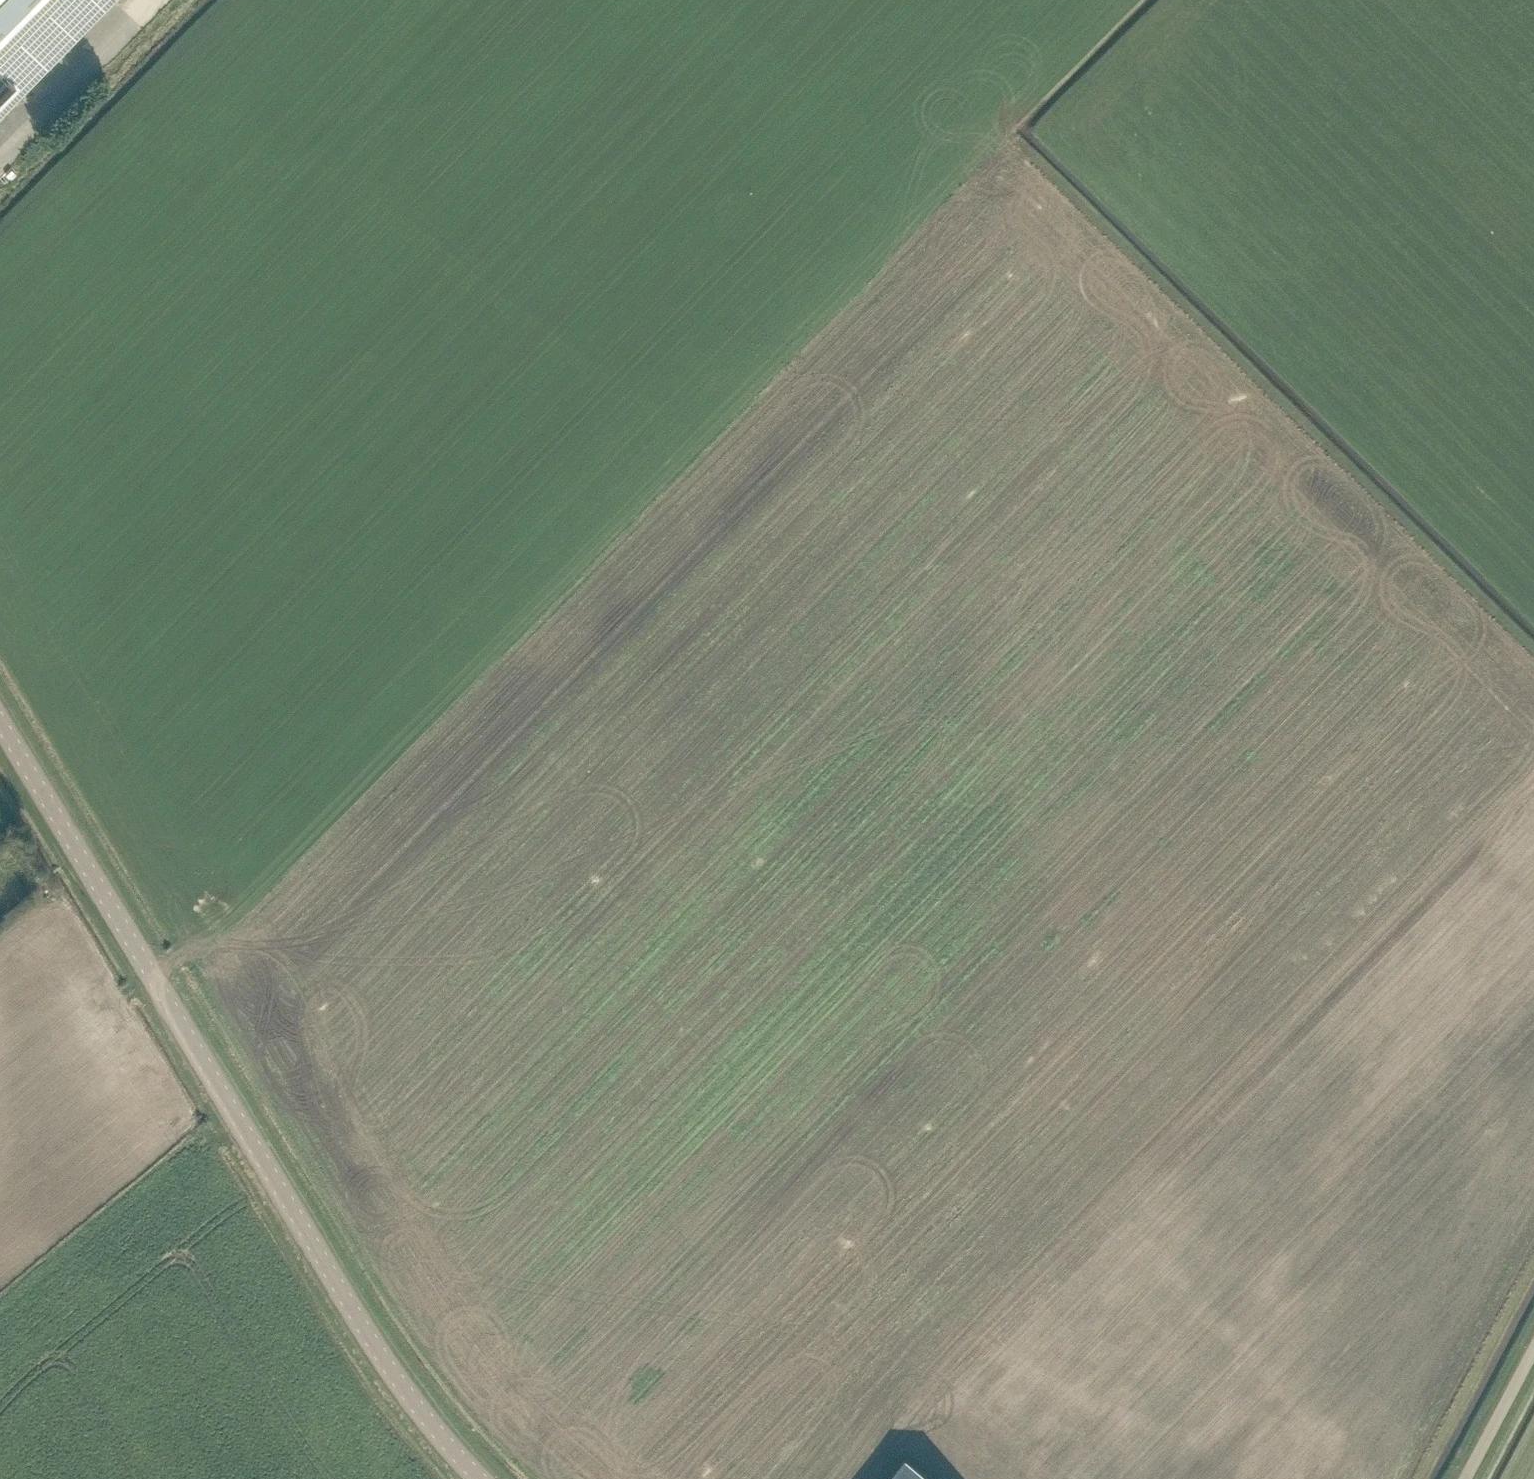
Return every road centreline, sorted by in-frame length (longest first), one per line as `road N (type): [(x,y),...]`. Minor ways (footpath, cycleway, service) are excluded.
road 1 (tertiary): [(473,1478),(395,1382),(0,726)]
road 2 (unclassified): [(1428,1478),(1533,1273)]

